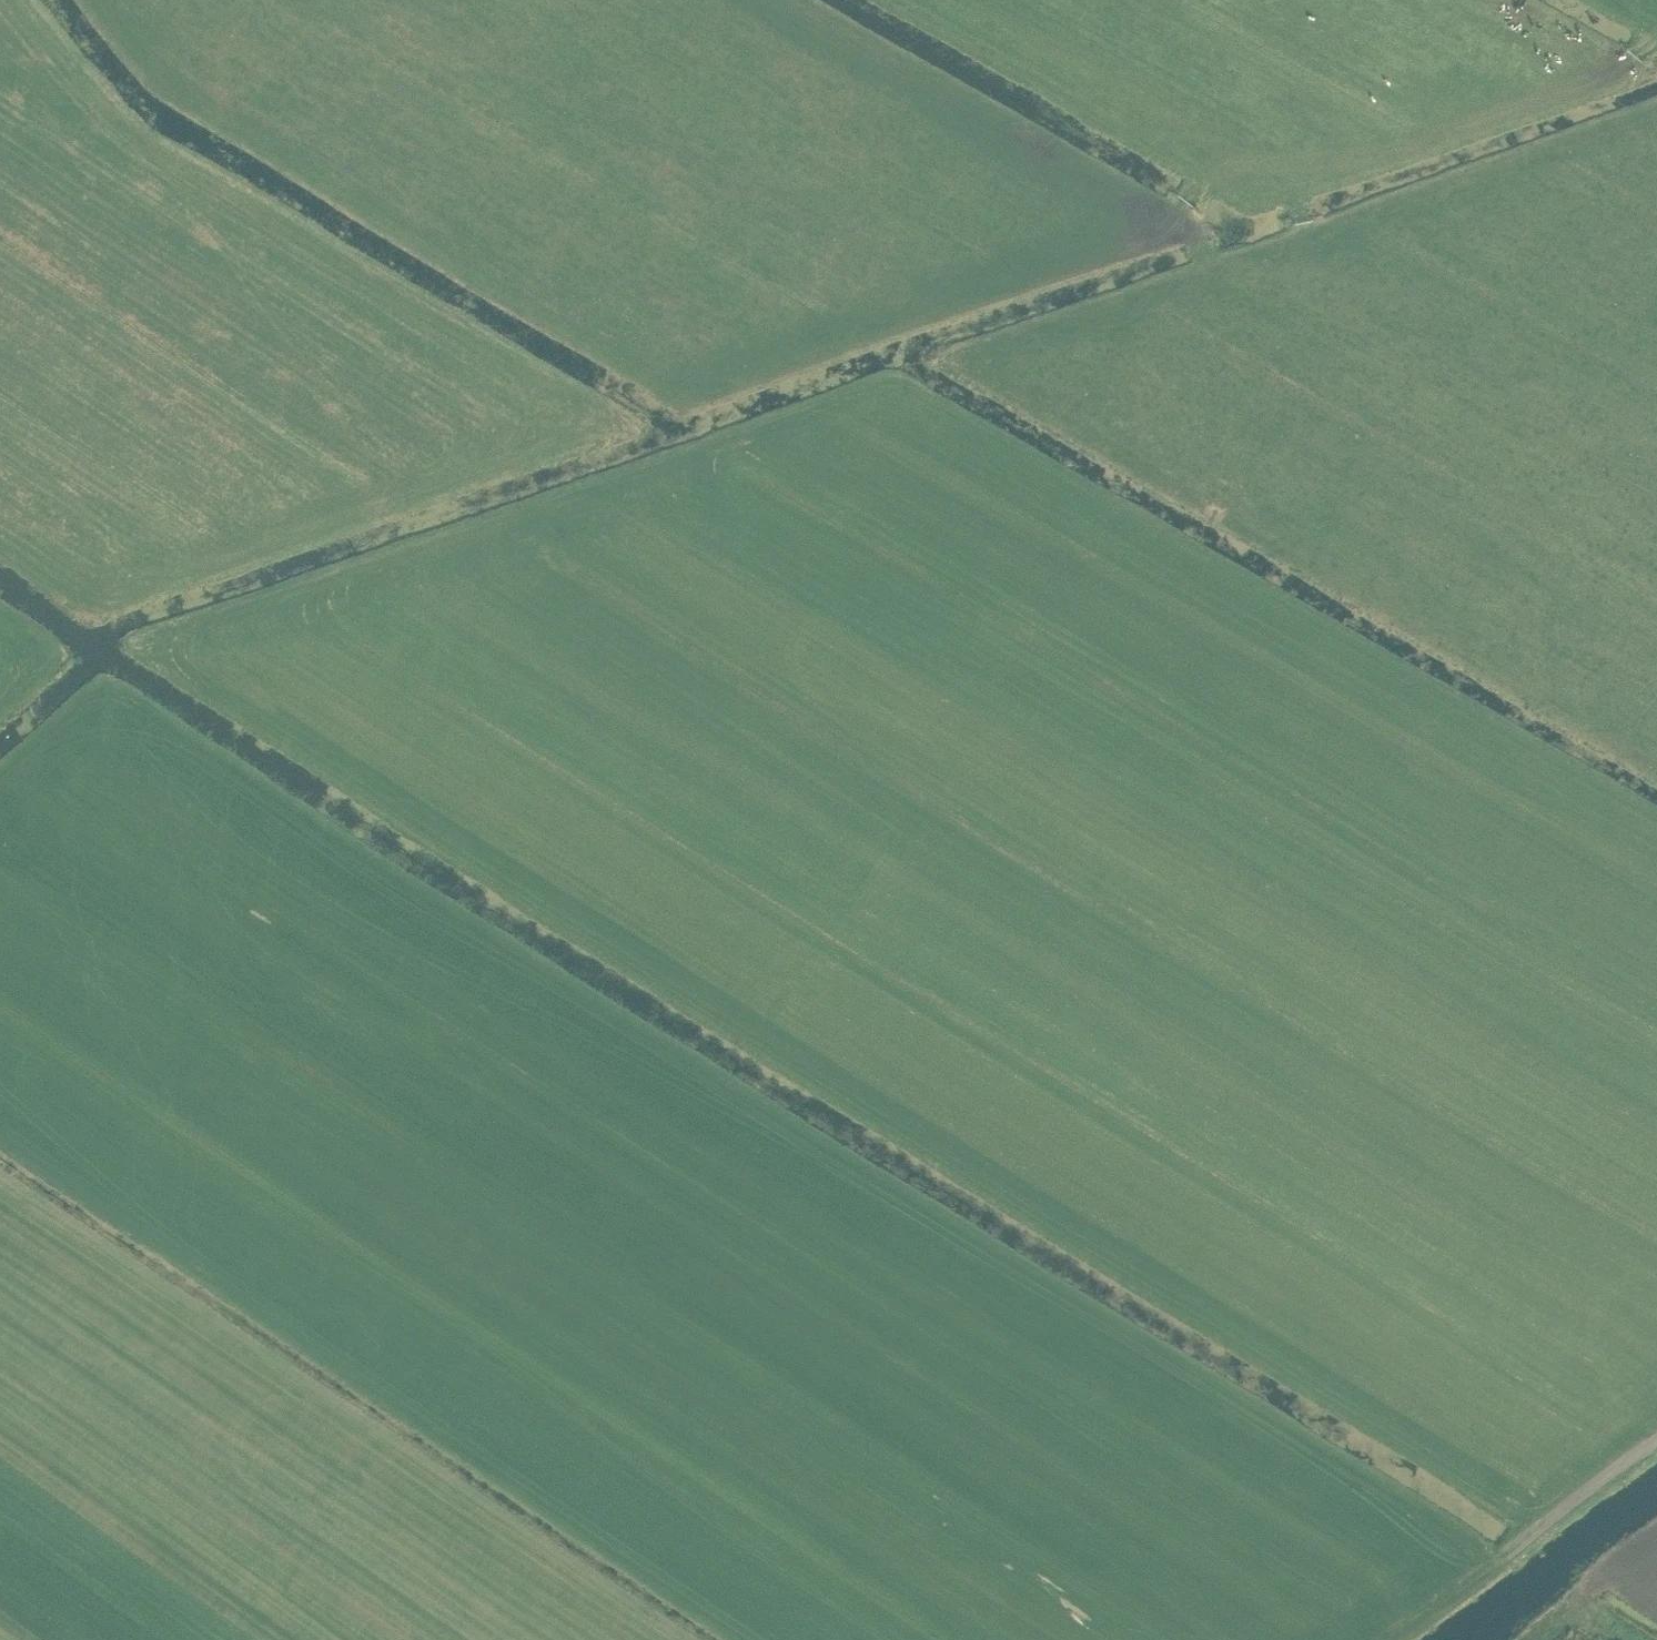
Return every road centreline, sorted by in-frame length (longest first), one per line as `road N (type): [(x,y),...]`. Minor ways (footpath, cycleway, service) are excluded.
road 1 (track): [(1513,1554),(1656,1439)]

